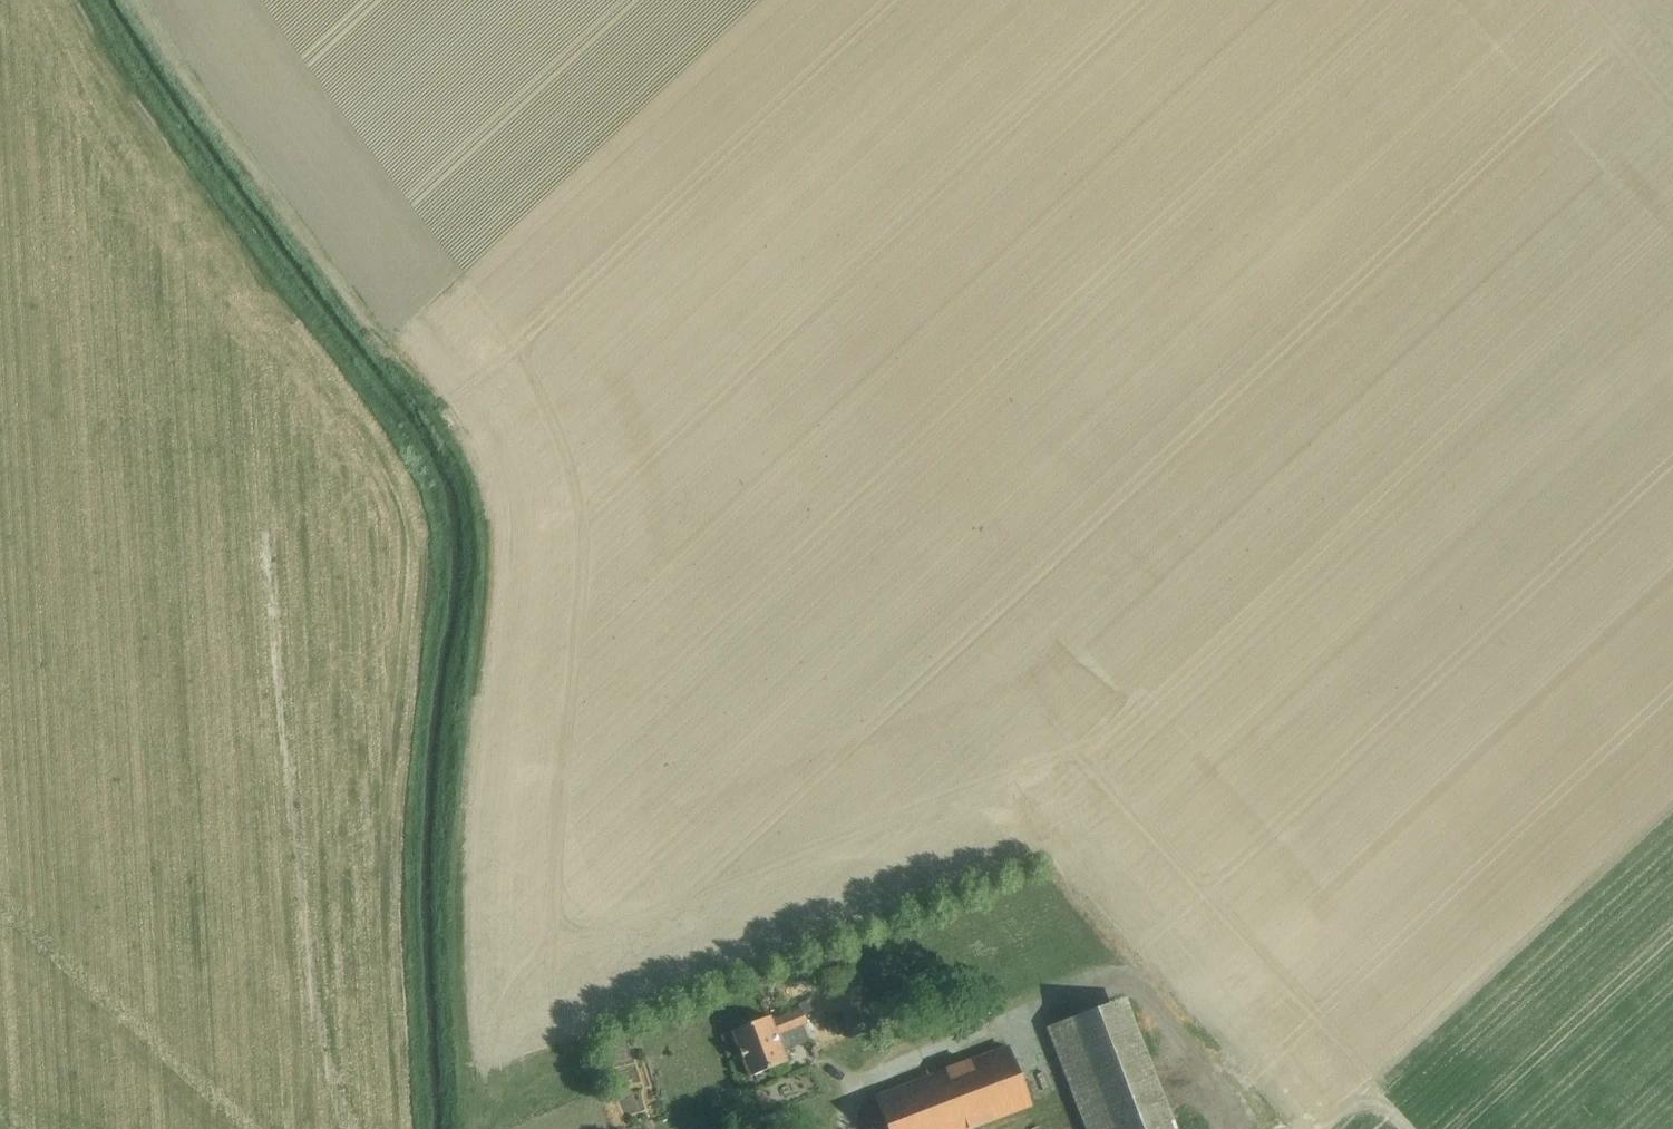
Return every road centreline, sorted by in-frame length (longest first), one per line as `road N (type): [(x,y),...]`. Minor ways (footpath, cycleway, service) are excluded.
road 1 (track): [(1233,1128),(1222,1091),(1134,983),(1095,981),(863,1074)]

